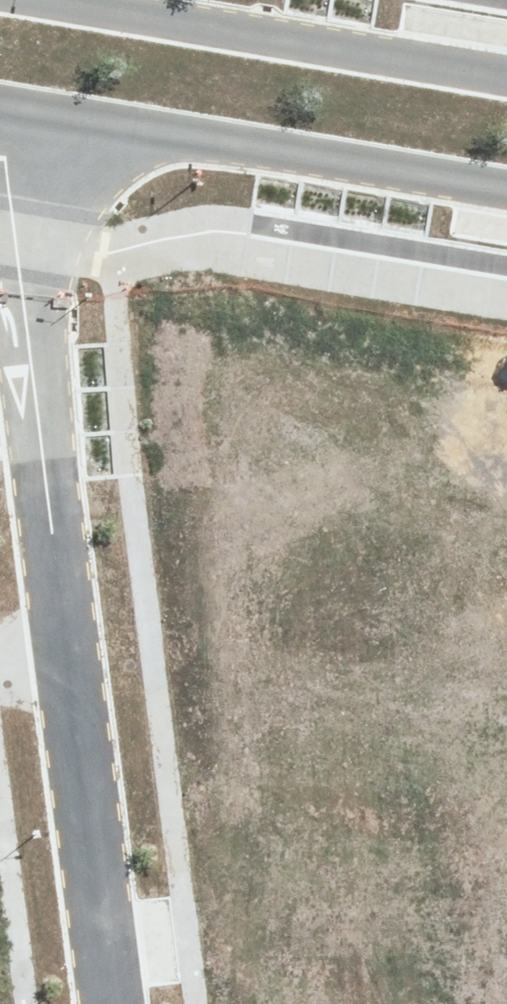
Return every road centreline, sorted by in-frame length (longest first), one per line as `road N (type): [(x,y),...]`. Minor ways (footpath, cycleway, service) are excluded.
road 1 (residential): [(14,108),(8,166),(70,675)]
road 2 (tertiary): [(506,186),(14,108)]
road 3 (tertiary): [(62,0),(506,71)]
road 4 (residential): [(70,675),(117,1003)]

